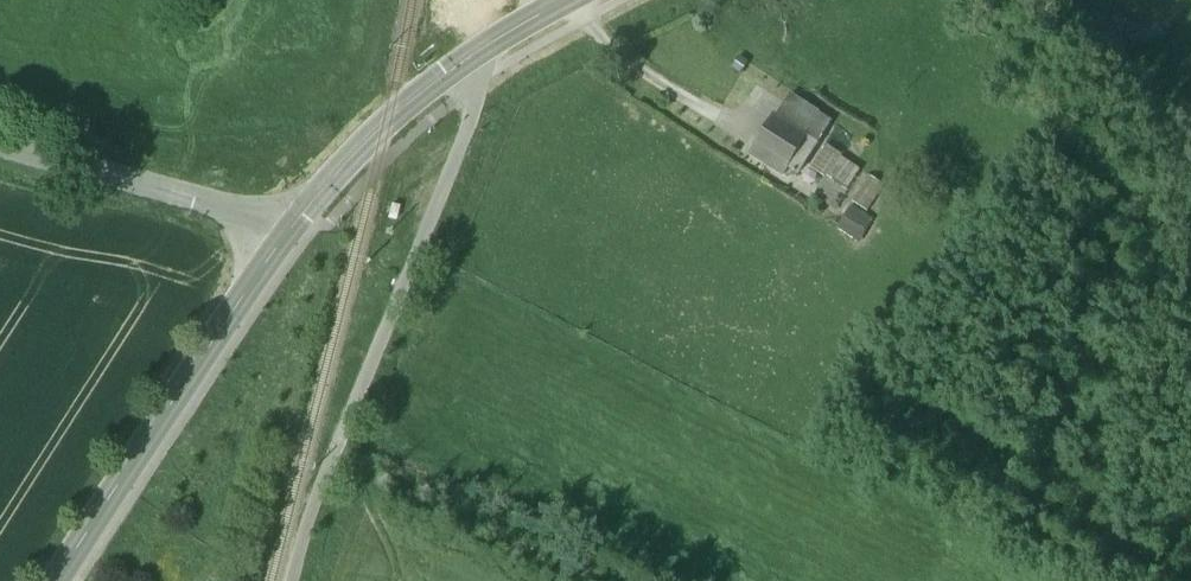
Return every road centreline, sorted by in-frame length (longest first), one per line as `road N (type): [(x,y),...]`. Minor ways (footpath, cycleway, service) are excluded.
road 1 (residential): [(479,83),(474,110),(314,504),(292,580)]
road 2 (tertiary): [(60,580),(287,233)]
road 3 (tertiary): [(287,233),(386,122),(471,58),(569,0)]
road 4 (residential): [(287,233),(241,213),(0,149)]

